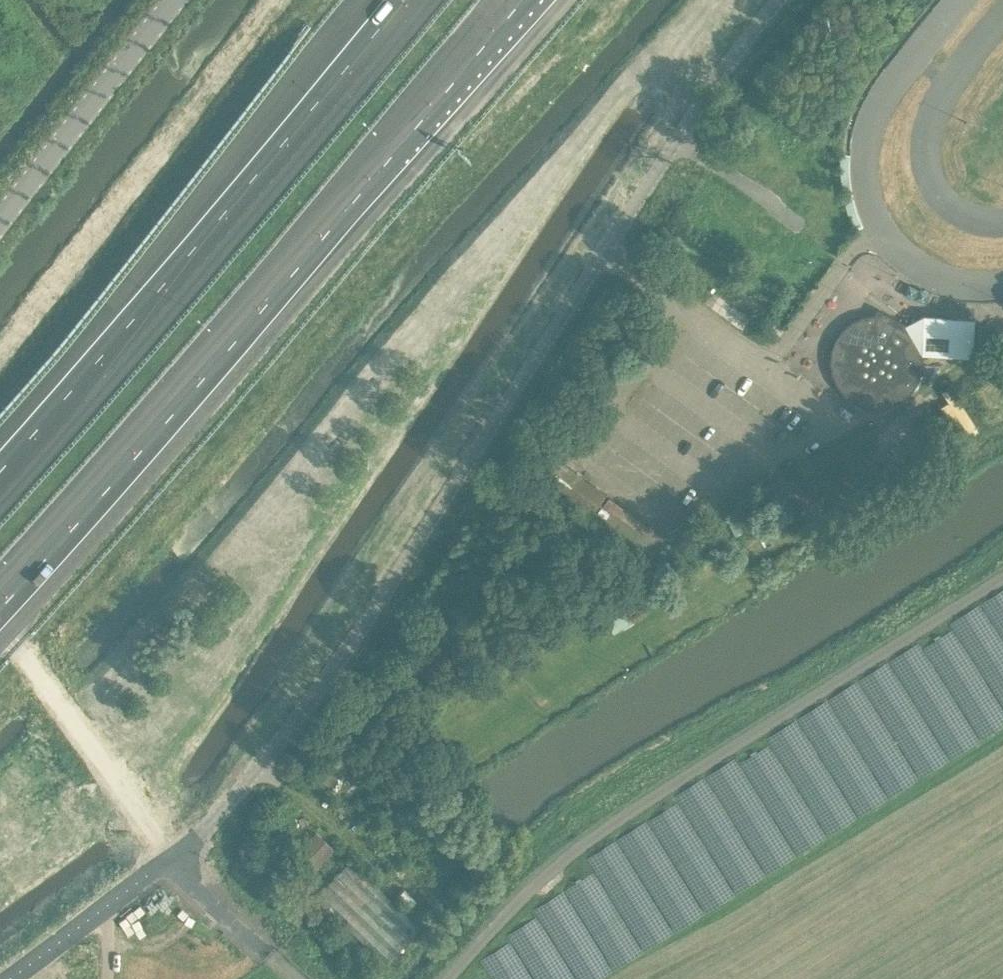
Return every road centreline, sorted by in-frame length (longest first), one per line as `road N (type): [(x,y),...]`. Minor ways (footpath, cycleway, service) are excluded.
road 1 (unclassified): [(168,862),(256,776),(377,604),(683,130),(779,0)]
road 2 (motorway): [(0,595),(512,0)]
road 3 (motorway): [(412,0),(0,472)]
road 4 (unclassified): [(173,0),(0,220)]

